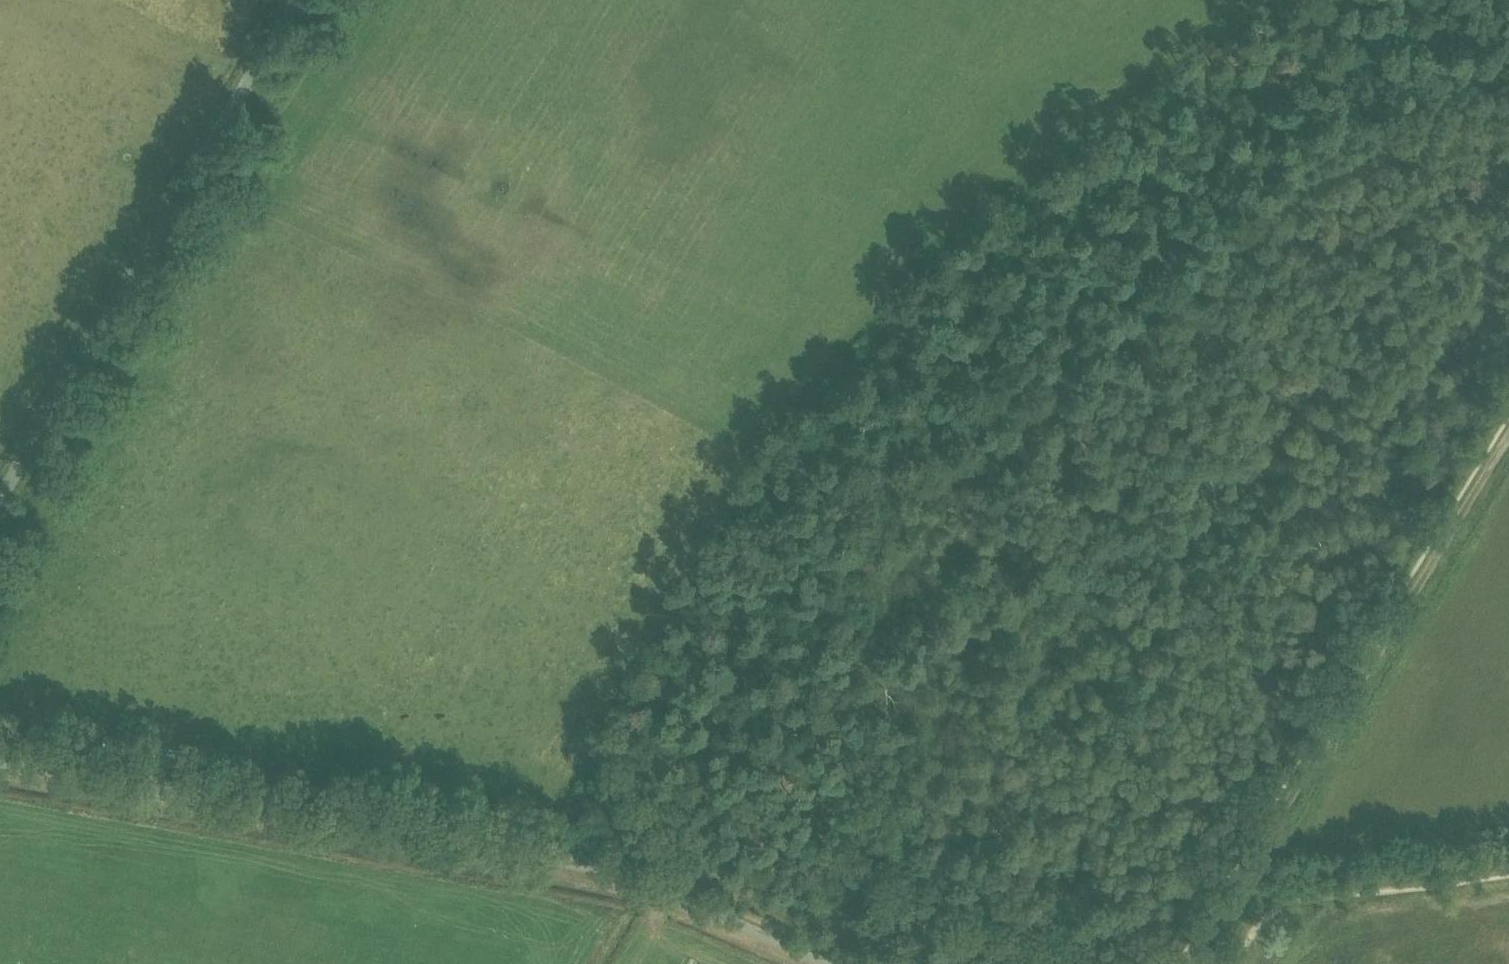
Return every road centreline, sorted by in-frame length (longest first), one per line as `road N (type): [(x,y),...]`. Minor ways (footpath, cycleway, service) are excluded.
road 1 (unclassified): [(821,963),(603,877),(0,763)]
road 2 (unclassified): [(0,500),(300,0)]
road 3 (track): [(1508,438),(1227,903)]
road 4 (track): [(1227,903),(1508,867)]

